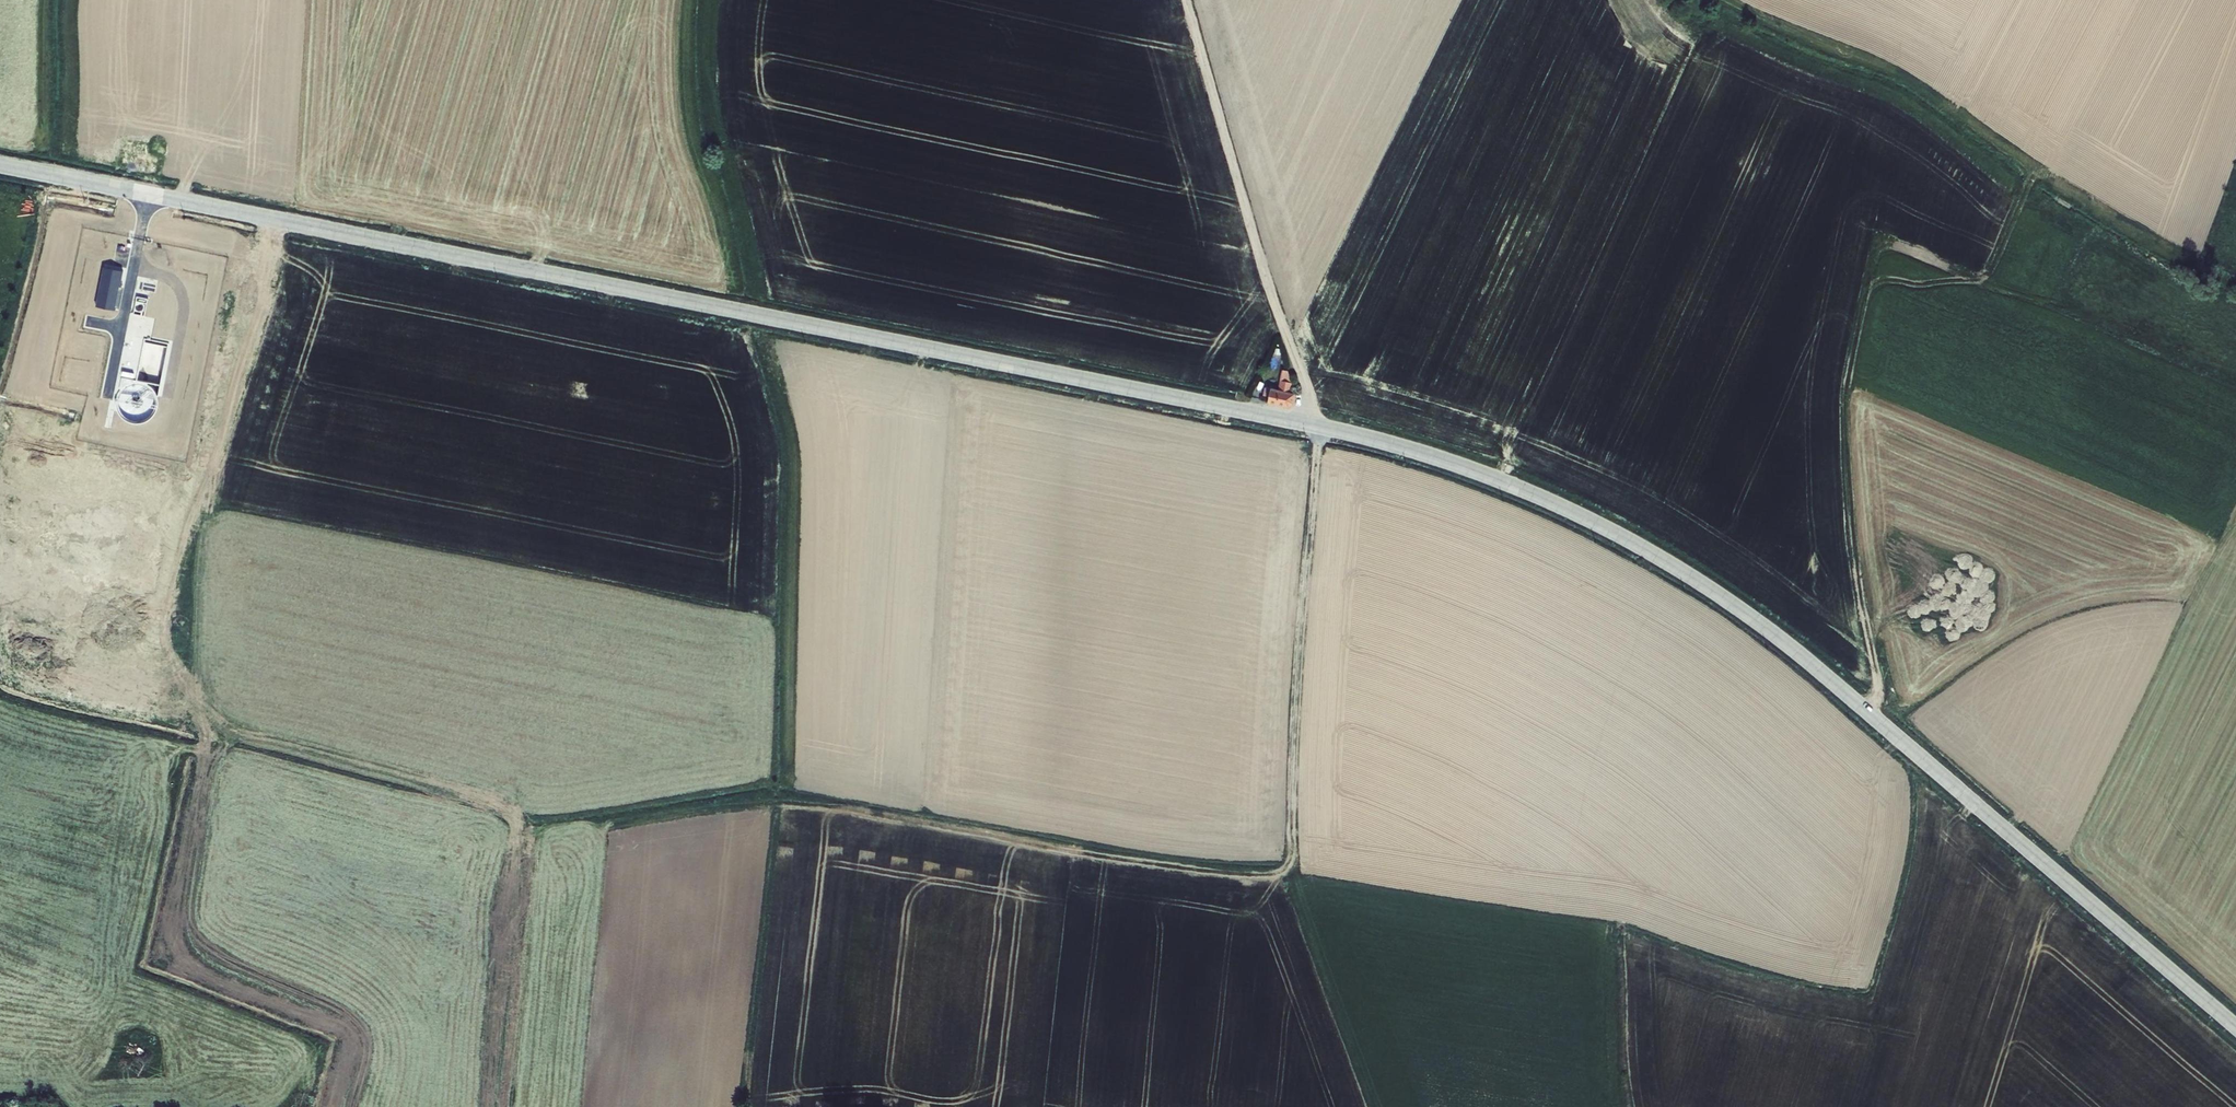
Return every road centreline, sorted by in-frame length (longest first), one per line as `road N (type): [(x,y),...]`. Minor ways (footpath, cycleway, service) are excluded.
road 1 (tertiary): [(2235,1032),(1740,607),(1635,545),(1479,473),(1251,416),(0,167)]
road 2 (track): [(1341,436),(1302,357),(1193,0)]

